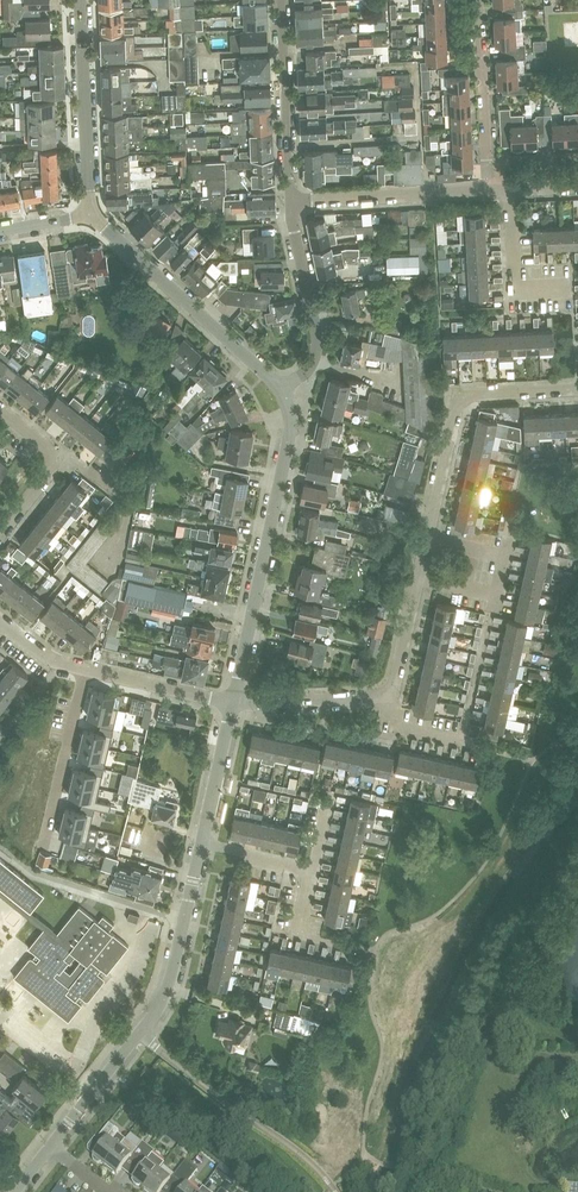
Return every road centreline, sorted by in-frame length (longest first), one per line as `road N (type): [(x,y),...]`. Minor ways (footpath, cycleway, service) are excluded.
road 1 (residential): [(50,1150),(165,998),(202,844)]
road 2 (residential): [(230,706),(286,458),(290,421),(280,389)]
road 3 (residential): [(425,541),(448,430),(465,390),(577,386)]
road 4 (residential): [(280,389),(88,216)]
road 5 (residential): [(88,216),(82,0)]
road 6 (residential): [(280,389),(307,372),(315,354),(290,200)]
road 7 (residential): [(279,0),(290,200)]
road 8 (residential): [(417,580),(495,596),(502,572),(505,559),(497,555),(425,541)]
road 9 (residential): [(290,200),(486,191)]
road 10 (residential): [(486,191),(476,0)]
road 11 (residential): [(0,402),(54,447),(55,457),(0,531)]
road 12 (residential): [(85,671),(44,835)]
road 13 (residential): [(573,289),(515,291),(511,190)]
road 14 (residential): [(230,706),(388,697)]
road 15 (residential): [(85,671),(230,706)]
road 16 (residential): [(202,844),(230,706)]
road 17 (residential): [(388,697),(417,580)]

